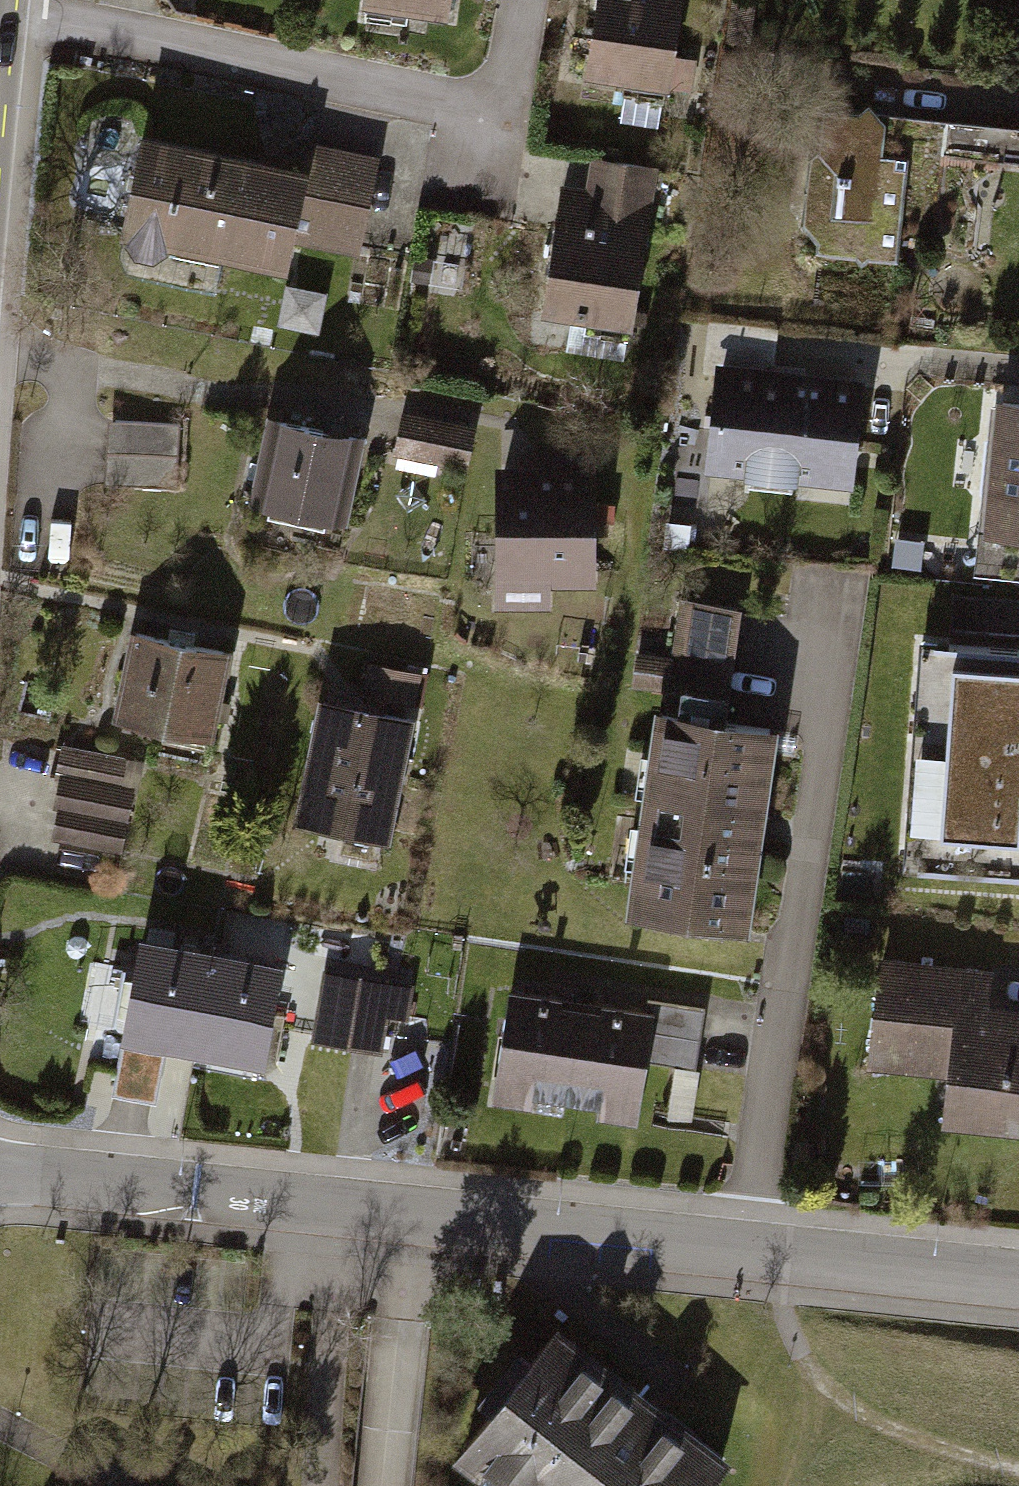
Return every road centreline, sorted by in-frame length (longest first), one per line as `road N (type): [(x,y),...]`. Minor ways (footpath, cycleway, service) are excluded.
road 1 (residential): [(0,1173),(1018,1279)]

